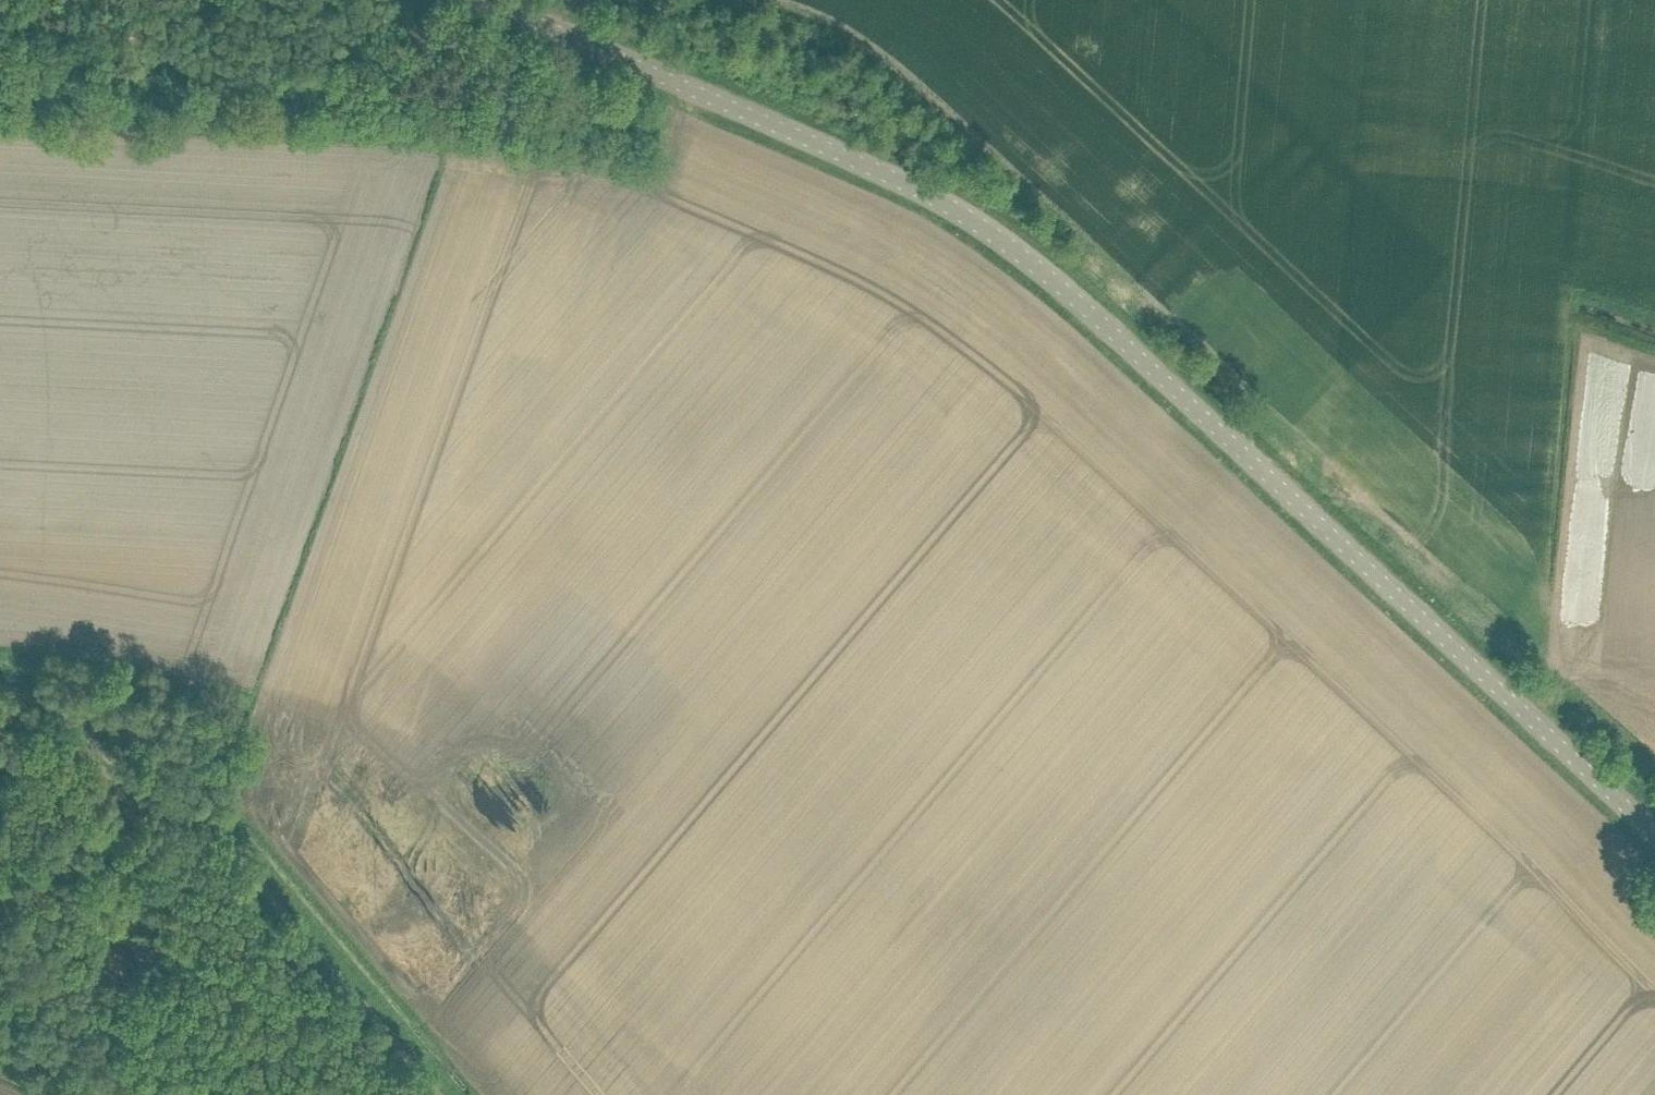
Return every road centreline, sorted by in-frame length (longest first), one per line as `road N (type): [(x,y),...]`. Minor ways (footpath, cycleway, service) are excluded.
road 1 (tertiary): [(1654,831),(1007,241),(917,187),(487,0)]

